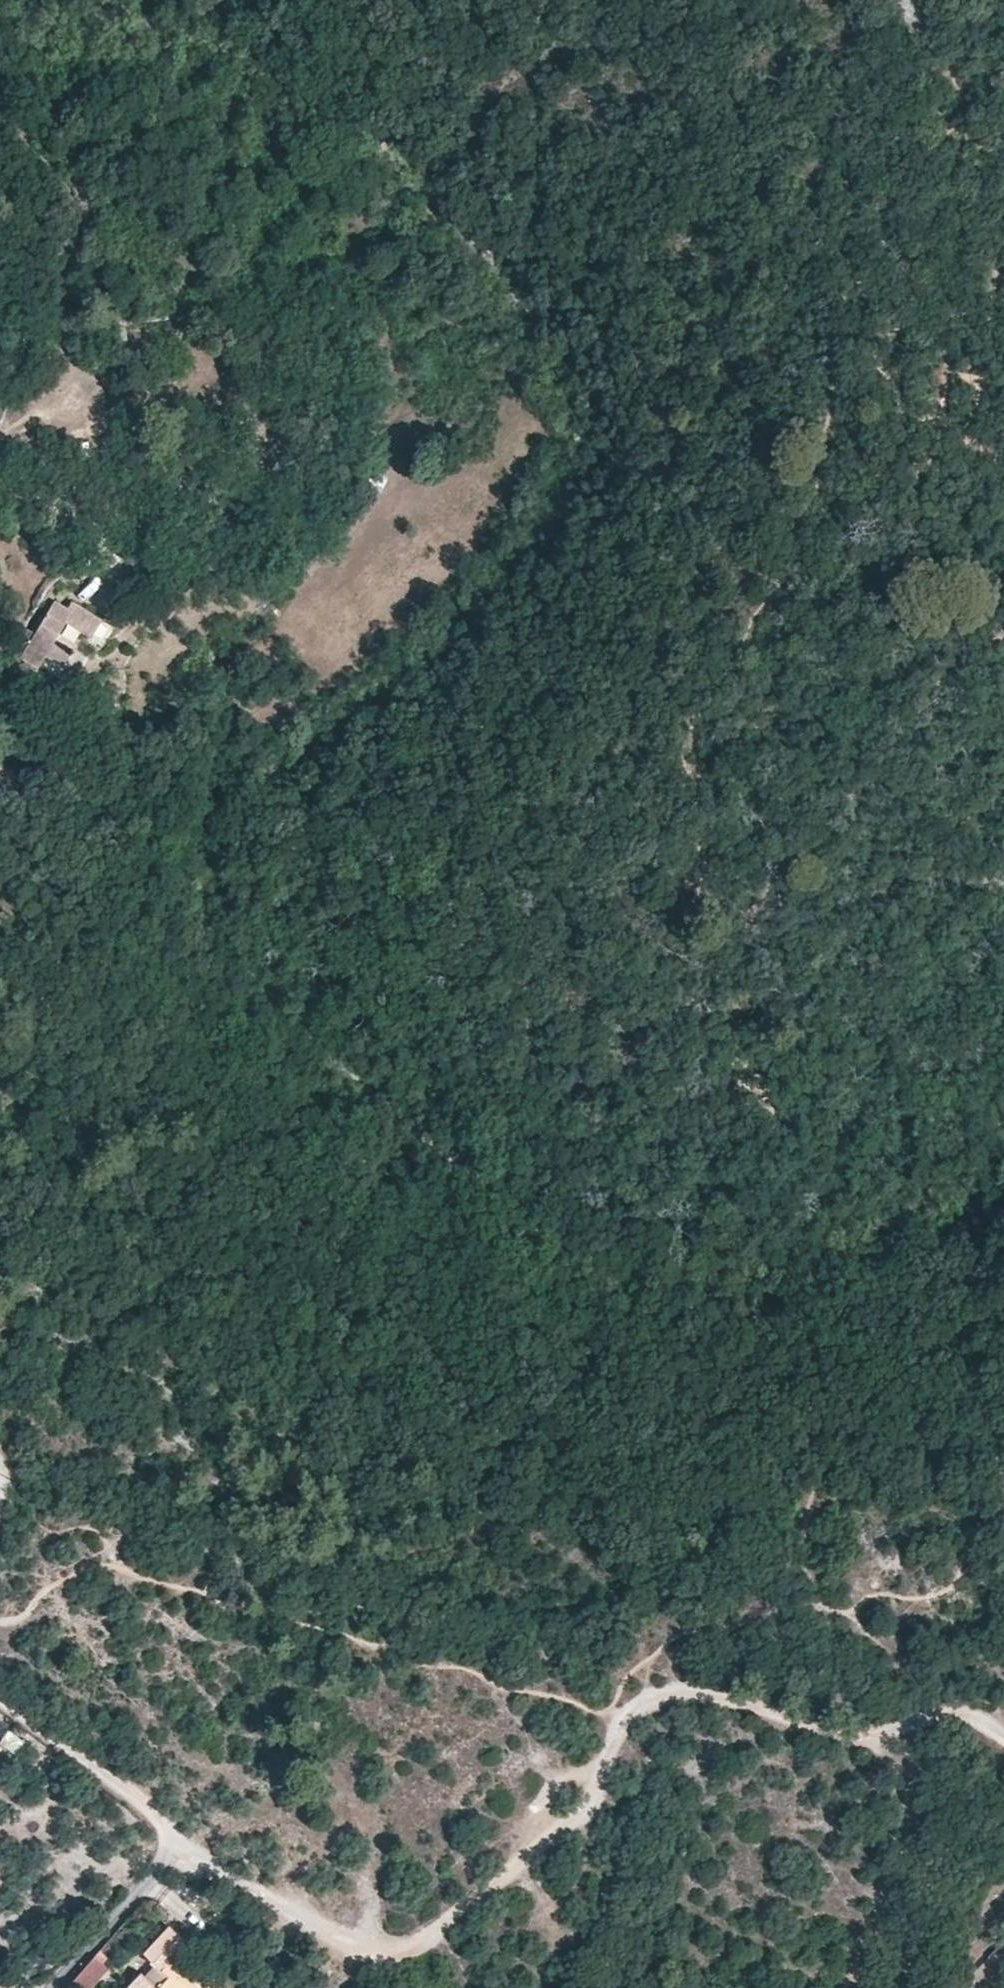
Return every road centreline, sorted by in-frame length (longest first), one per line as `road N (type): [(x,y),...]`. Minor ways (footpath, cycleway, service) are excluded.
road 1 (track): [(1003,1733),(966,1711),(929,1715),(861,1740),(706,1694),(669,1694),(624,1714),(589,1813),(443,1927),(387,1954),(174,1839),(134,1793),(0,1697)]
road 2 (residential): [(57,1987),(174,1839)]

